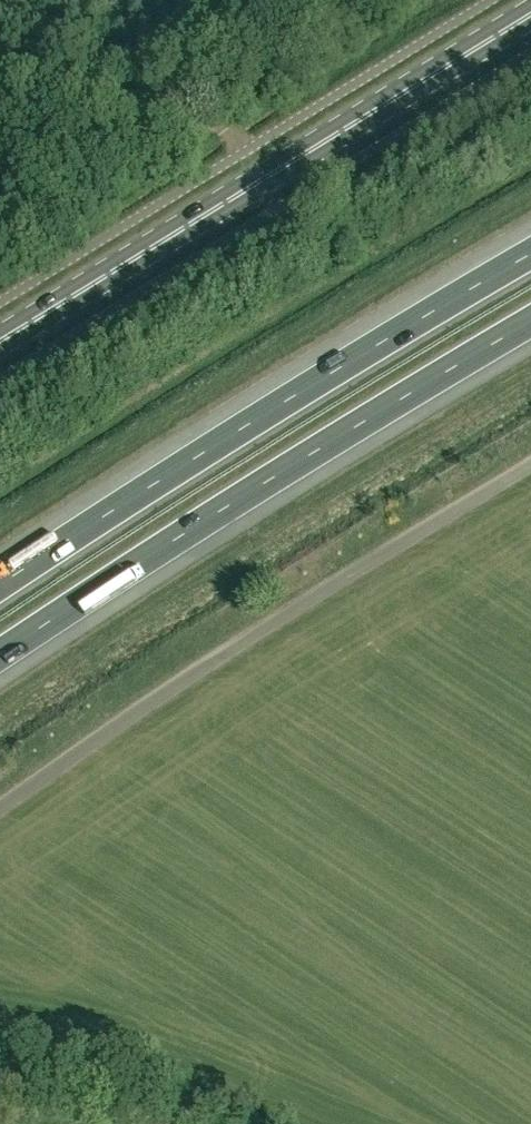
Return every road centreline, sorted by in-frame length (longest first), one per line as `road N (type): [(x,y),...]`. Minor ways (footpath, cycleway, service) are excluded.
road 1 (unclassified): [(0,807),(223,655),(530,464)]
road 2 (motorway): [(0,656),(530,320)]
road 3 (motorway): [(530,255),(317,380),(0,586)]
road 4 (secondary): [(0,346),(530,17)]

